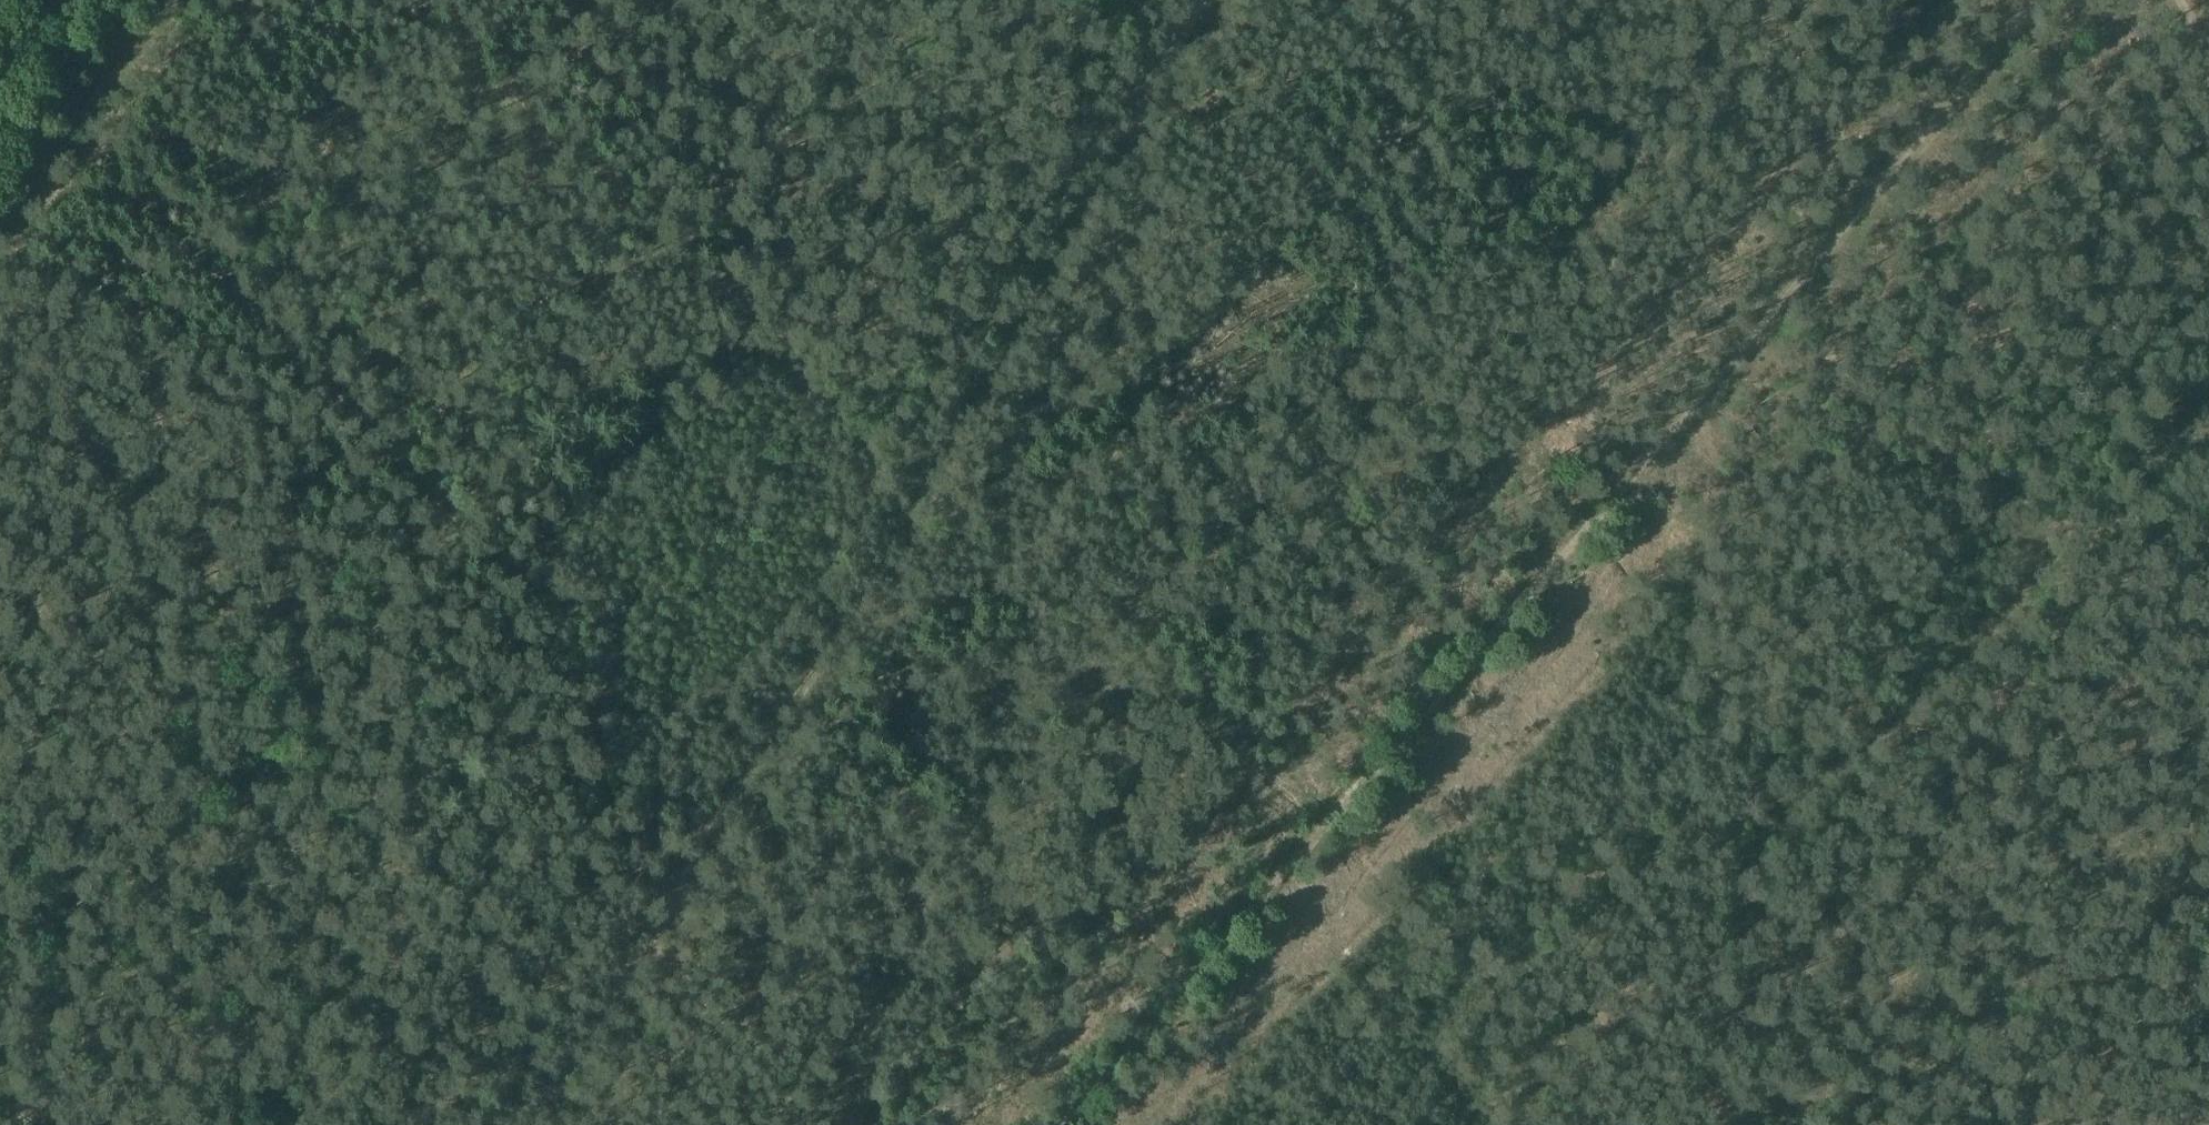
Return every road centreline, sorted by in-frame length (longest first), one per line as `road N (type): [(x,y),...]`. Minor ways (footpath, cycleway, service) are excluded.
road 1 (track): [(1054,1124),(2041,0)]
road 2 (track): [(172,0),(0,222)]

